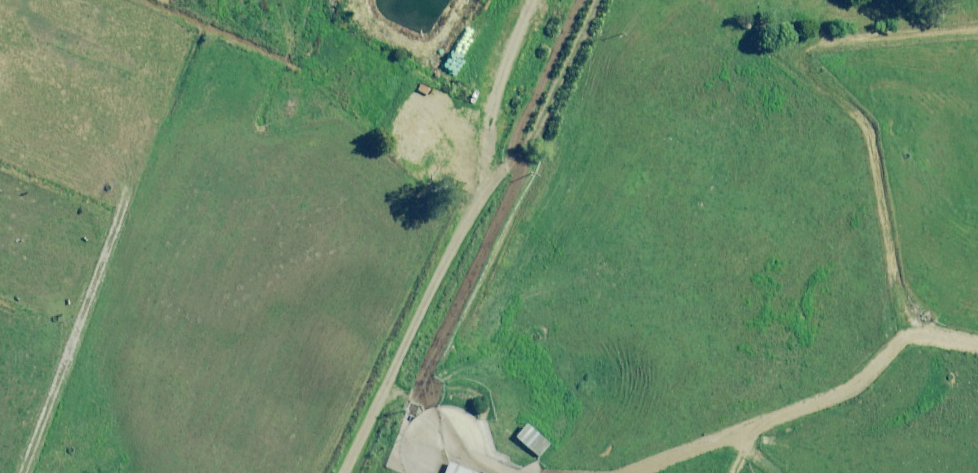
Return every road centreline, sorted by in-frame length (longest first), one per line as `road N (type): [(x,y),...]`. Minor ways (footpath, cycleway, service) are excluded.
road 1 (unclassified): [(312,472),(472,170),(506,127),(561,0)]
road 2 (track): [(492,472),(718,447),(819,396),(917,329),(977,367)]
road 3 (track): [(331,440),(485,472)]

